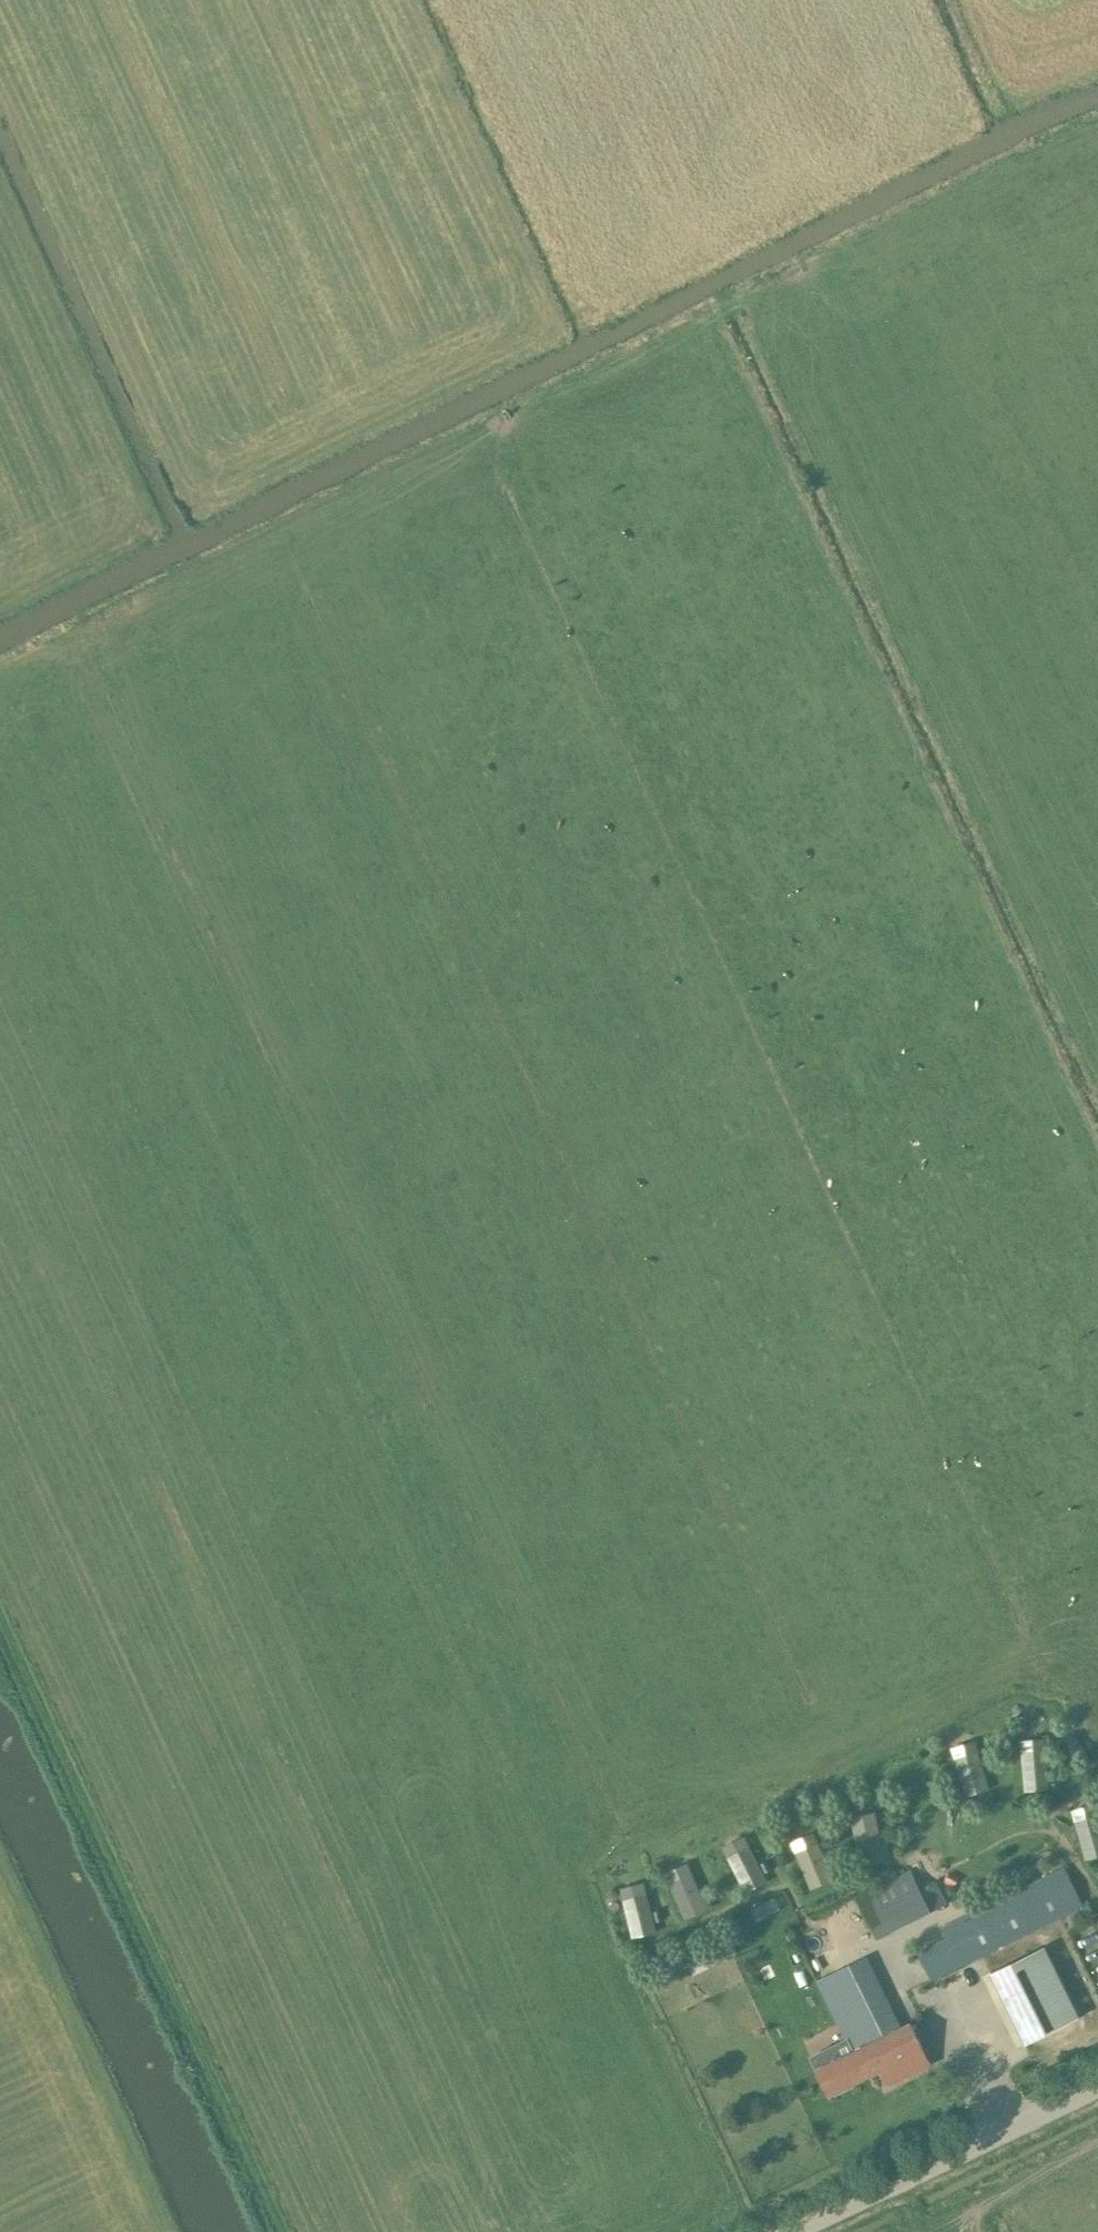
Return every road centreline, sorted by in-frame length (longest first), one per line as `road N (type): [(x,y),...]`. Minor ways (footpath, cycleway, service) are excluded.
road 1 (track): [(0,1625),(277,2231)]
road 2 (unclassified): [(778,2231),(1097,2077)]

